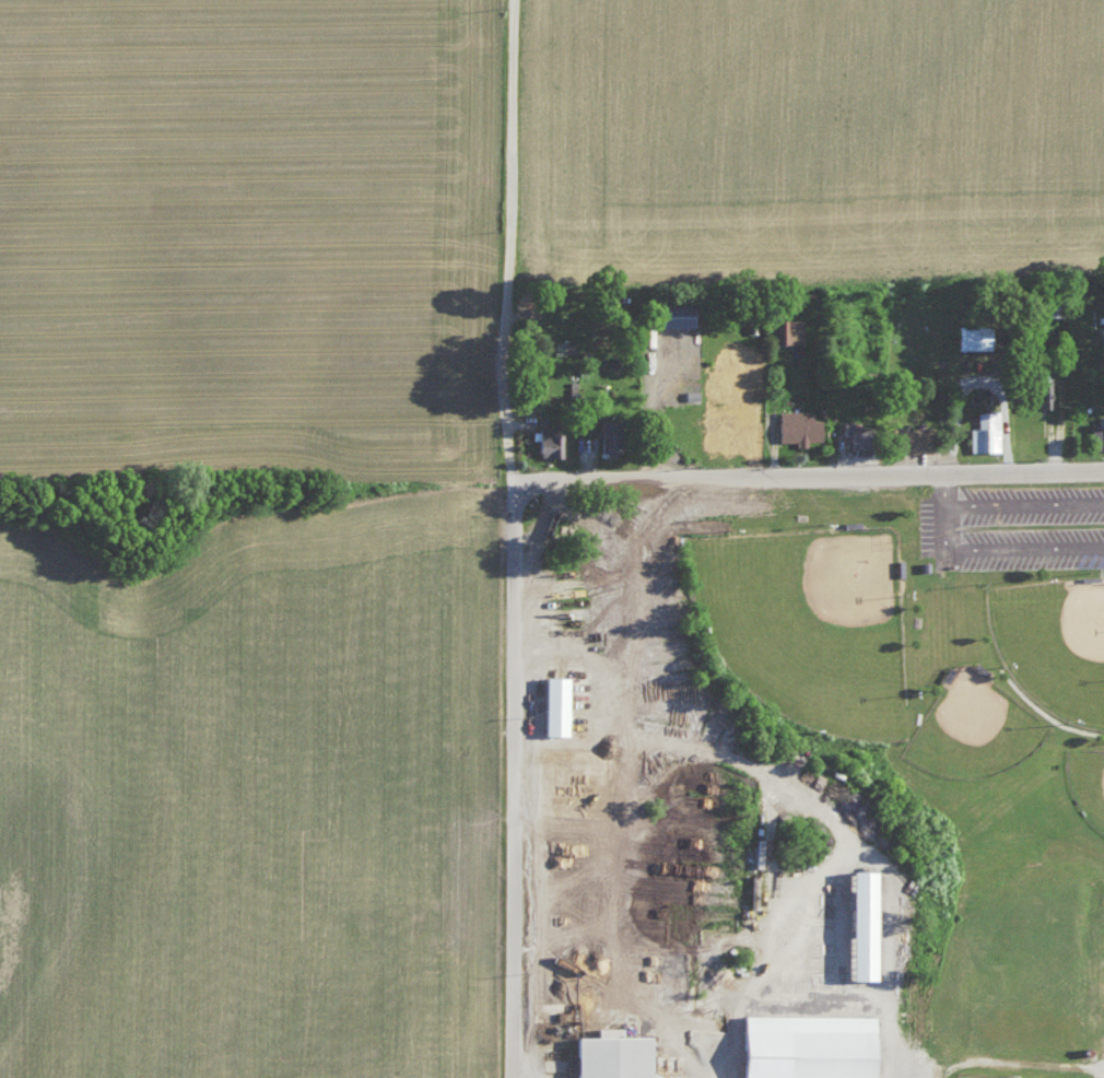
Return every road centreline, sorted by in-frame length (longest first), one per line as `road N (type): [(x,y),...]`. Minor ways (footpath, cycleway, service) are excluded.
road 1 (residential): [(1103,471),(554,482),(536,489),(528,509)]
road 2 (residential): [(515,1077),(528,509)]

